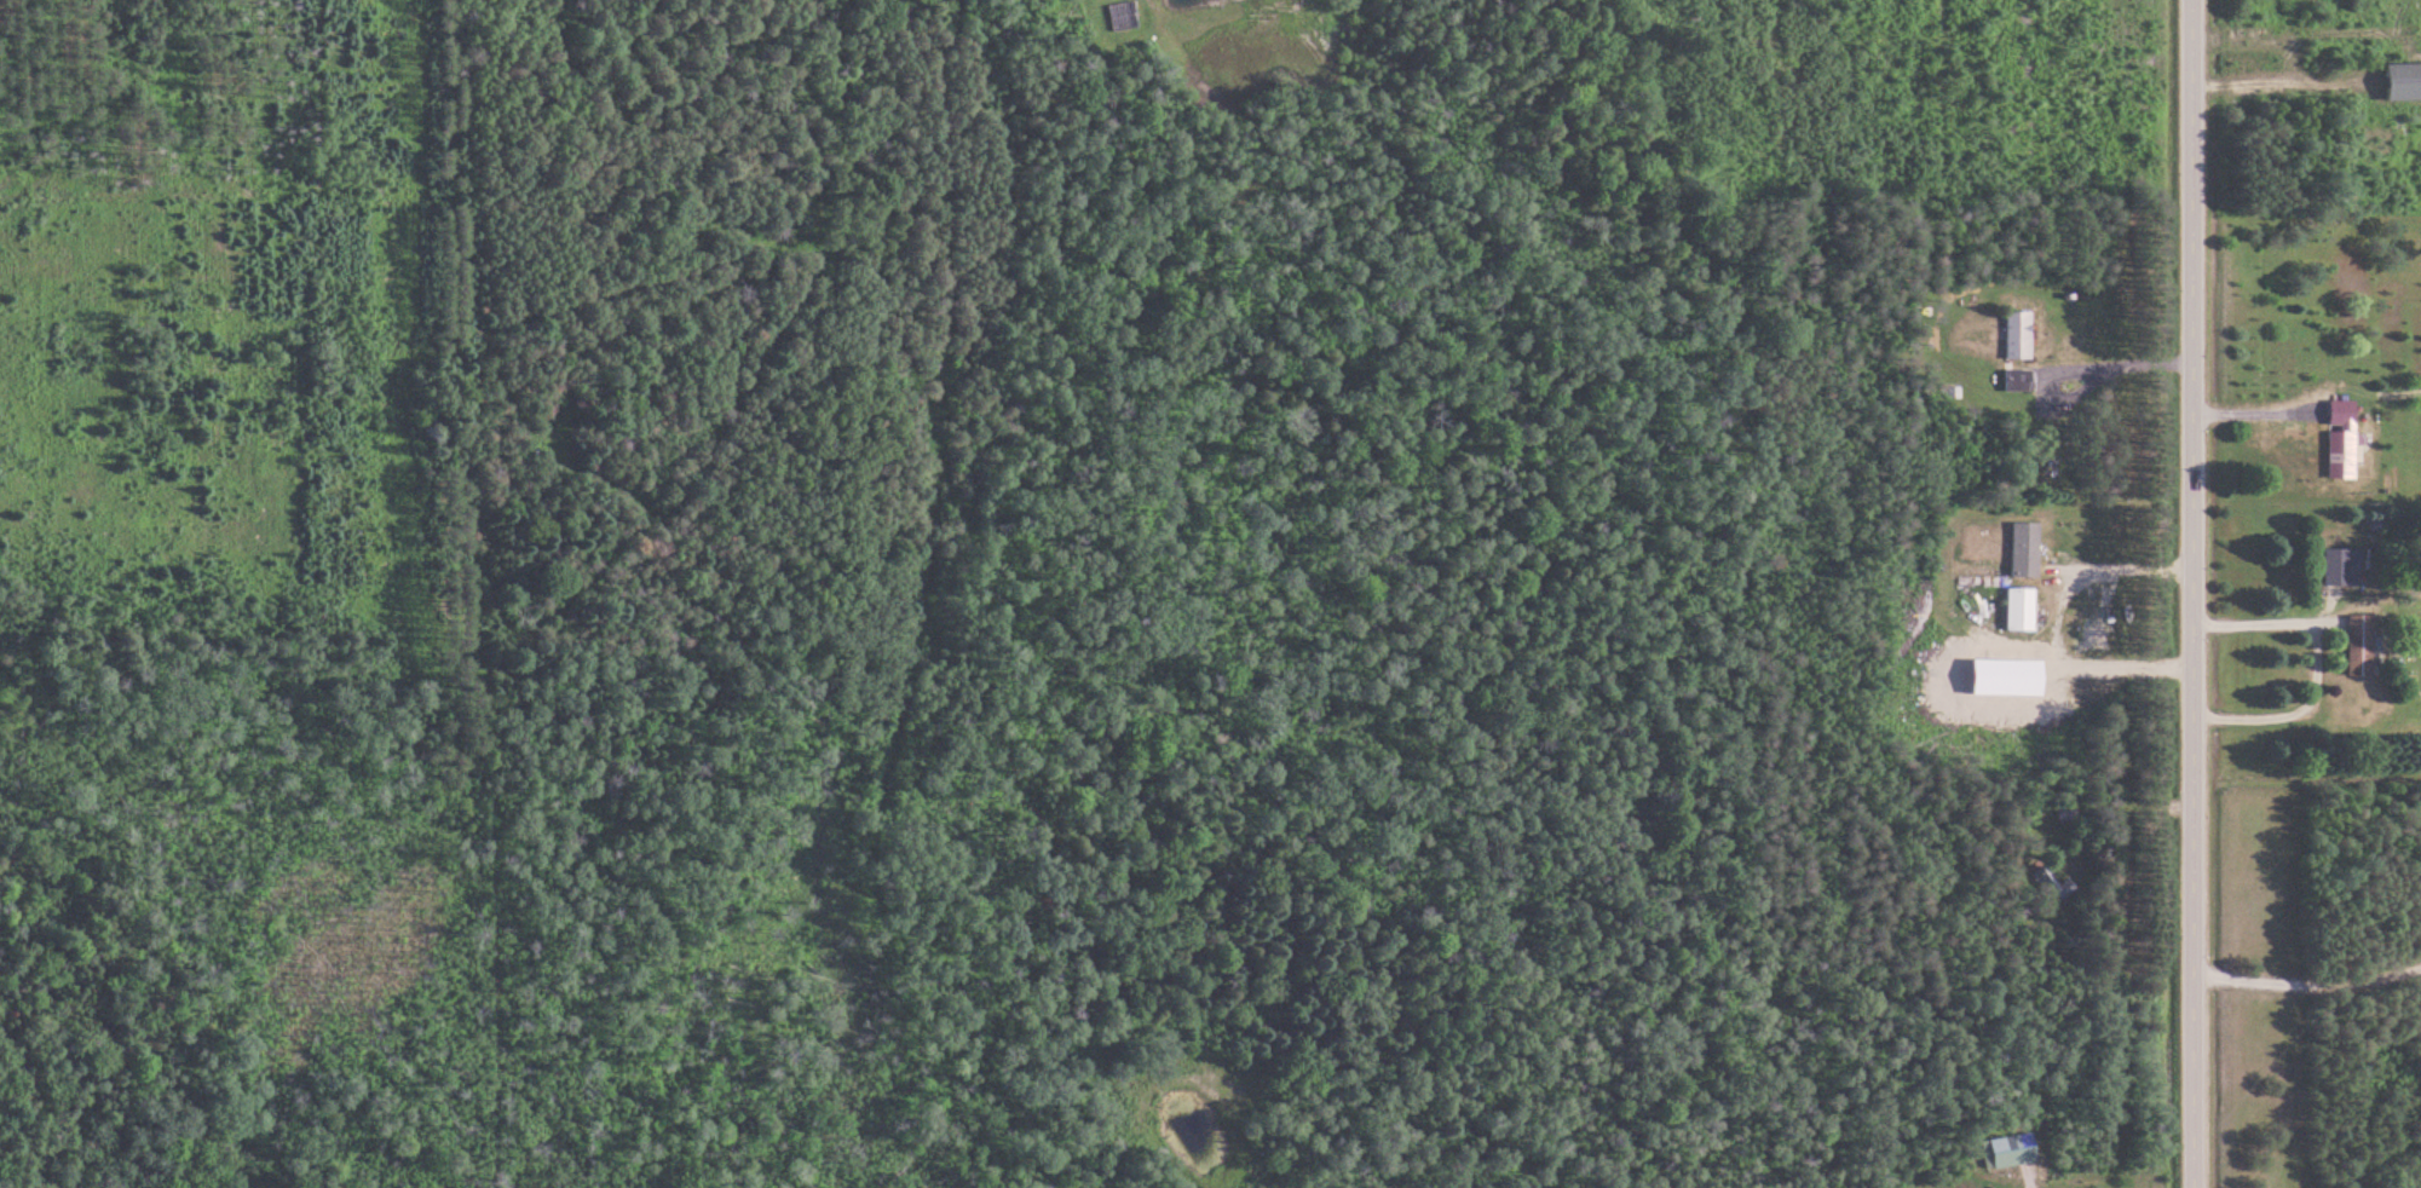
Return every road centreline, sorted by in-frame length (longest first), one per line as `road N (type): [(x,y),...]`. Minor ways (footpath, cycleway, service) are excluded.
road 1 (residential): [(2199,1187),(2195,0)]

